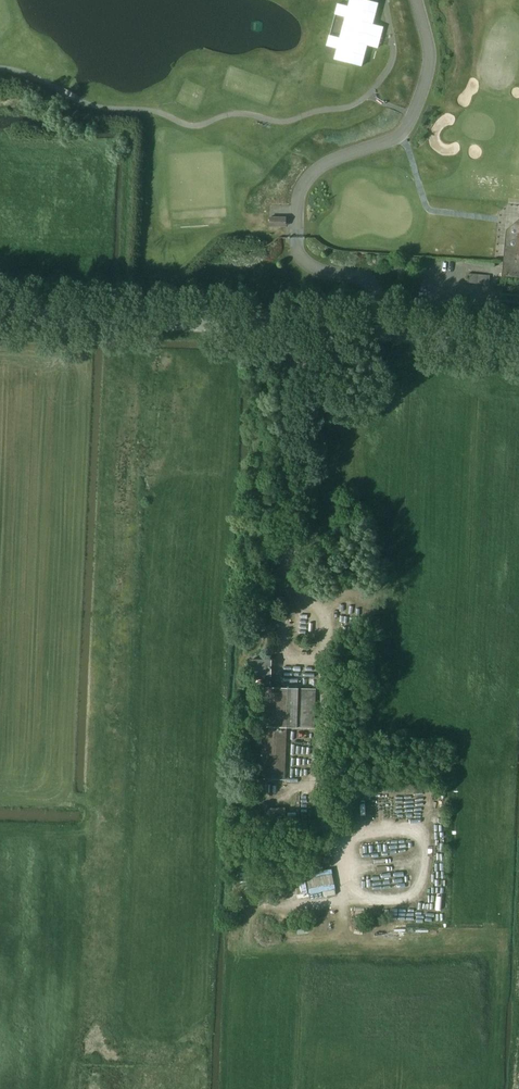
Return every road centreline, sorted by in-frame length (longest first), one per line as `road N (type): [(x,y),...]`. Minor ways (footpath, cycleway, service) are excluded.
road 1 (unclassified): [(518,347),(0,316)]

